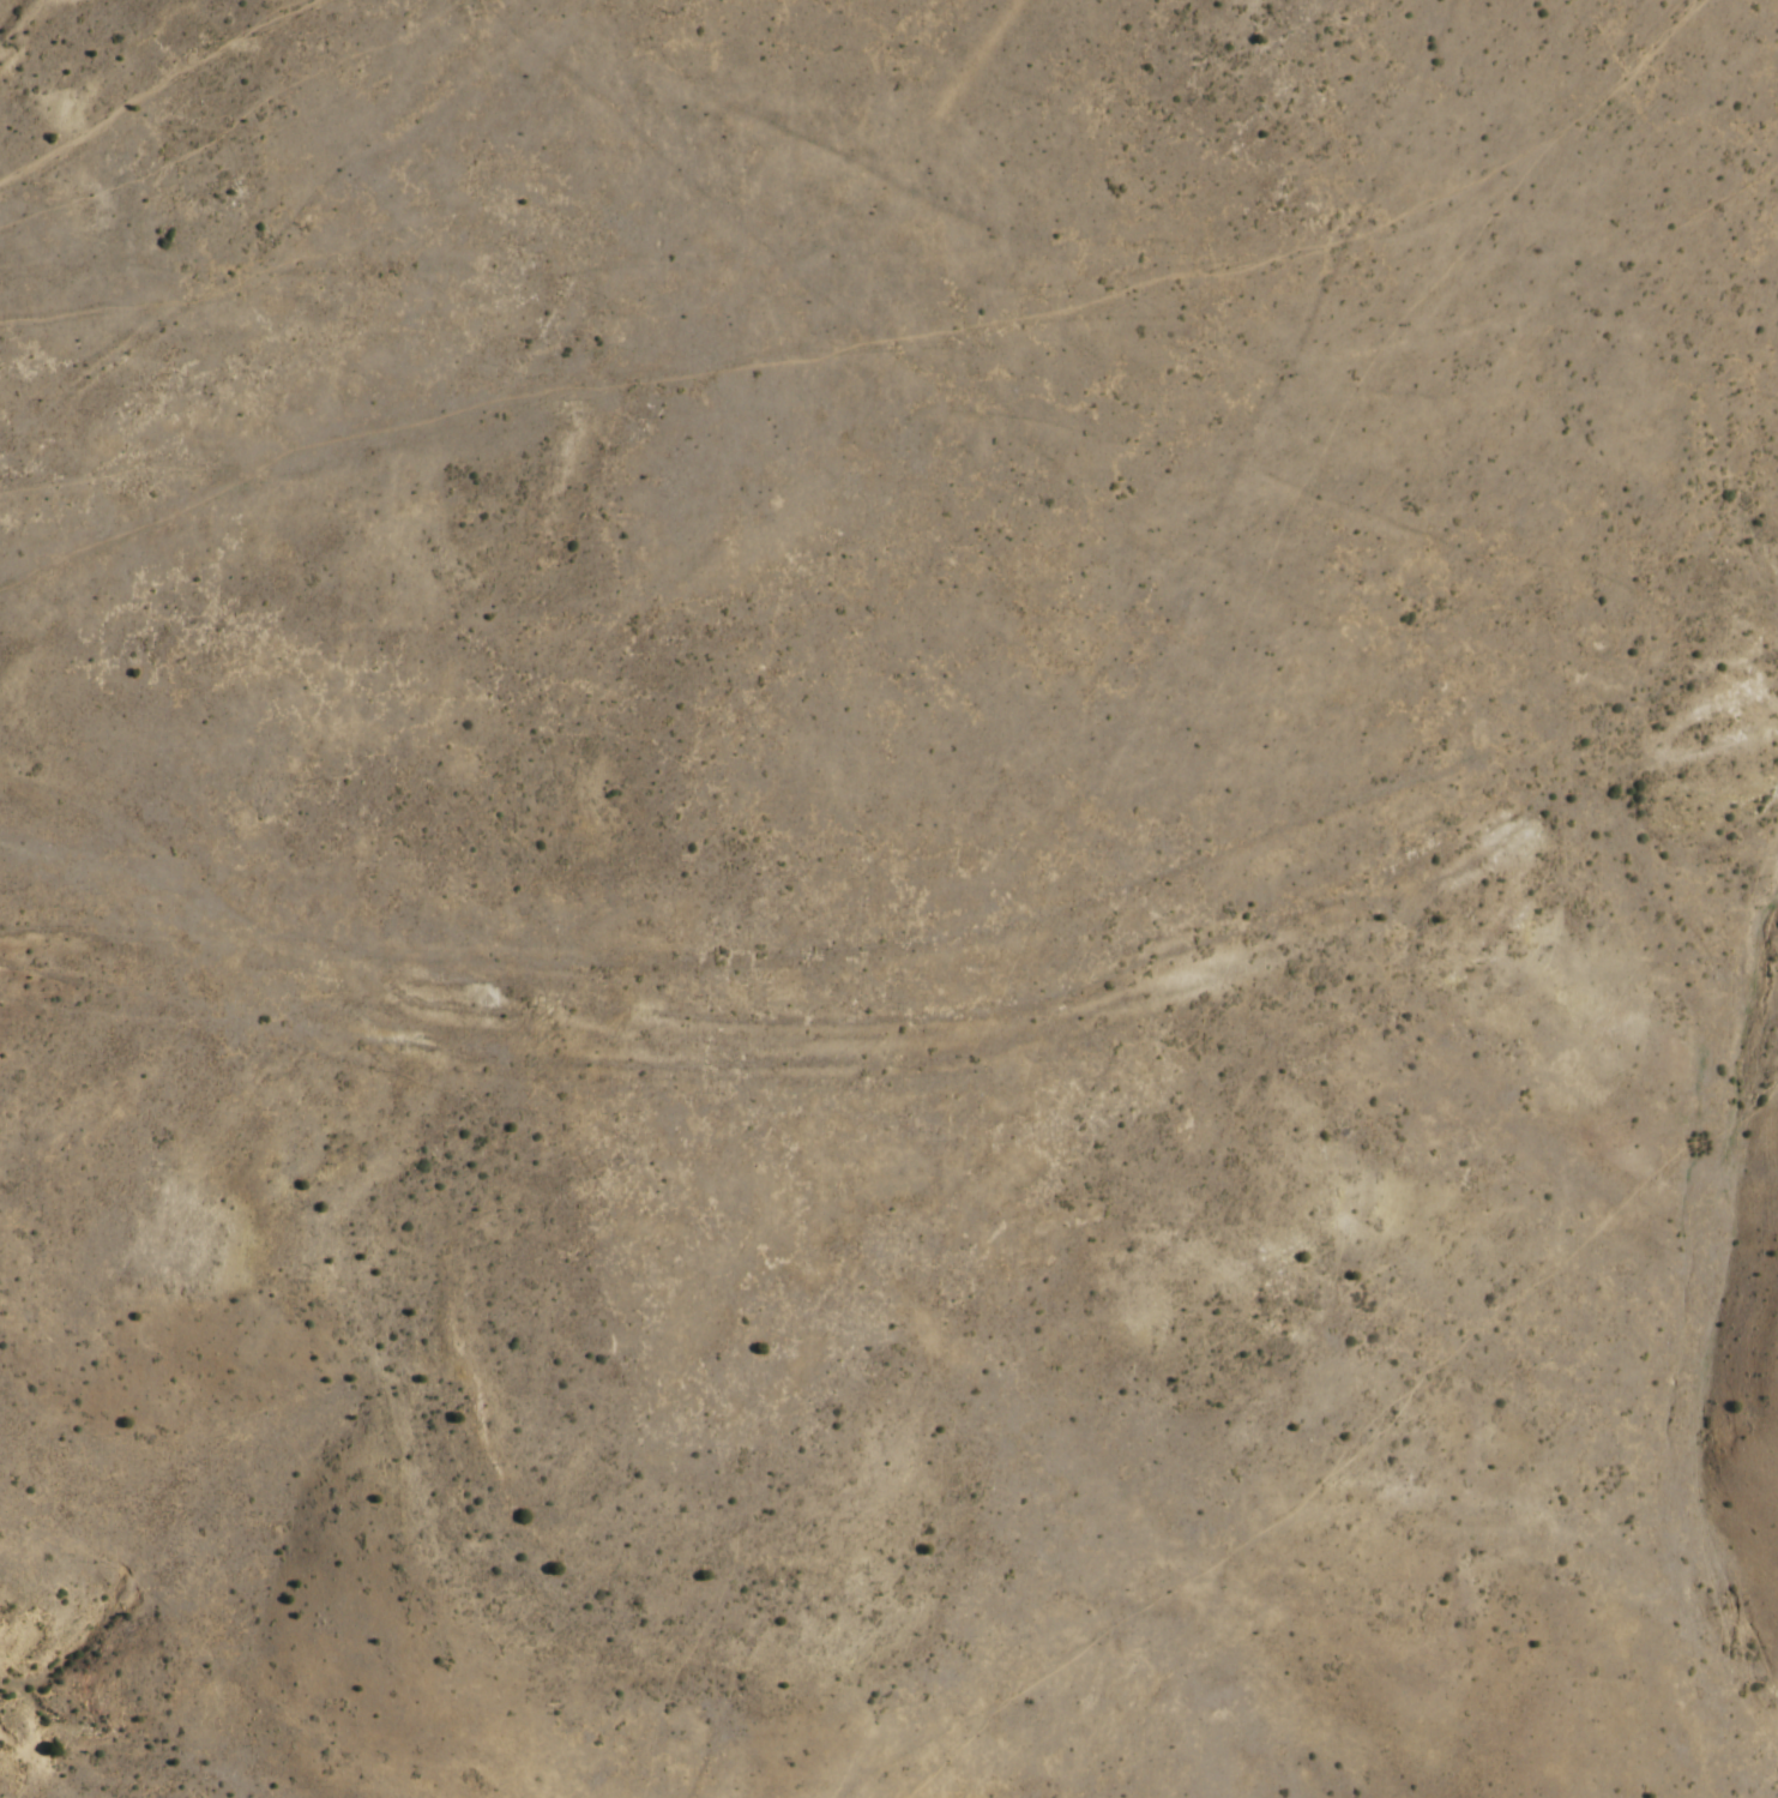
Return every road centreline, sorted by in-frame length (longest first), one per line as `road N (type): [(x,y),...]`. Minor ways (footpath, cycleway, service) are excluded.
road 1 (track): [(1777,762),(1403,975),(1150,1065),(812,1122),(616,1125),(0,976)]

